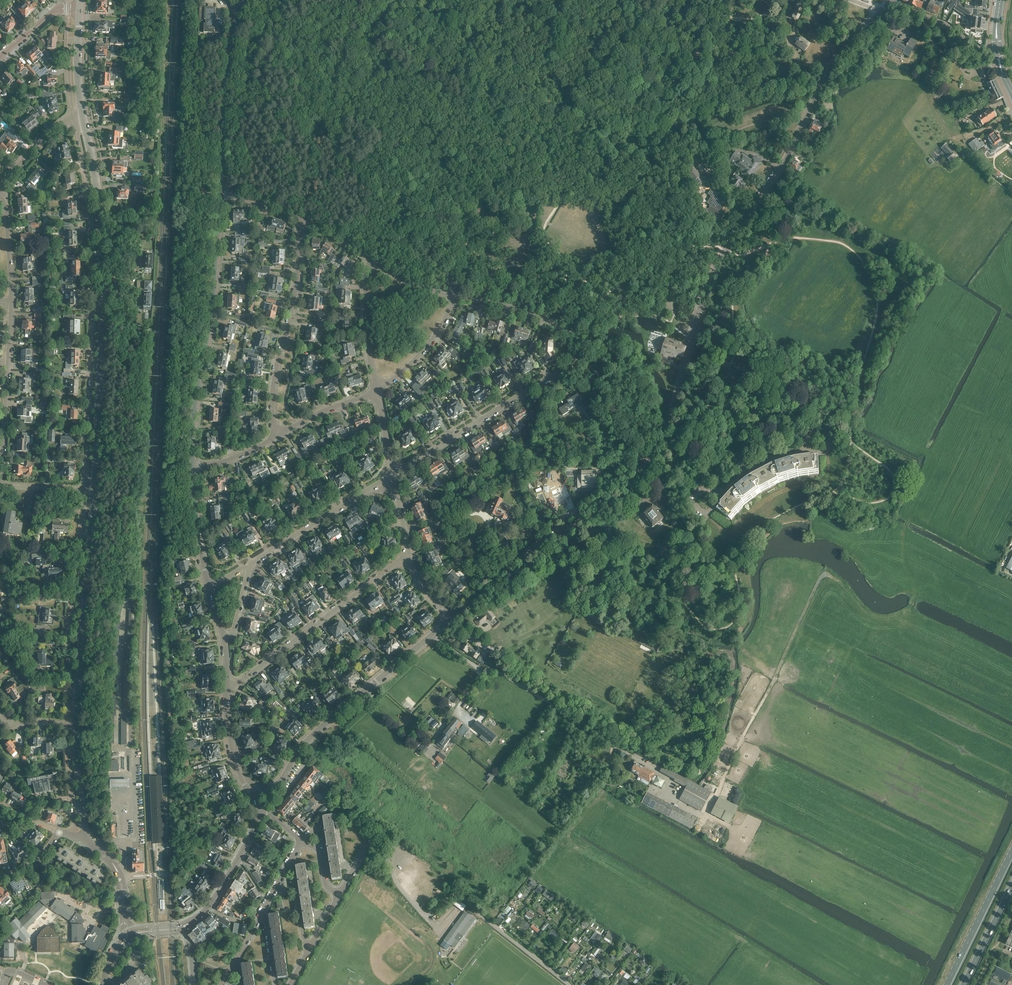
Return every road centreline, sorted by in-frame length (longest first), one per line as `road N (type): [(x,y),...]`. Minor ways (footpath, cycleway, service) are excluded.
road 1 (tertiary): [(451,619),(538,544),(605,511),(634,485),(674,408),(715,269),(795,150),(832,68),(879,12)]
road 2 (tertiary): [(94,490),(101,263),(82,113)]
road 3 (residential): [(74,116),(93,276),(86,490)]
road 4 (residential): [(393,475),(579,354),(558,325),(455,295)]
road 5 (tertiary): [(193,470),(220,193)]
road 6 (unclassified): [(570,984),(455,896),(425,917),(370,838)]
road 7 (unclassified): [(603,787),(606,739),(432,635)]
road 8 (tertiary): [(251,796),(276,784),(301,746),(432,635)]
road 9 (residential): [(228,688),(411,557)]
road 10 (residential): [(279,436),(277,378),(300,214)]
road 11 (track): [(453,622),(500,647),(538,629),(576,595),(640,625)]
road 12 (residential): [(86,490),(68,646),(70,691),(77,694)]
road 13 (tertiary): [(77,694),(94,490)]
road 14 (tertiary): [(220,193),(241,0)]
road 15 (residential): [(0,484),(11,305)]
road 16 (residential): [(248,565),(393,475)]
road 17 (primary): [(1011,852),(947,984)]
road 18 (tertiary): [(181,927),(209,907),(258,813)]
road 19 (residential): [(377,390),(366,316),(371,260)]
road 20 (residential): [(377,390),(425,351),(455,295)]

